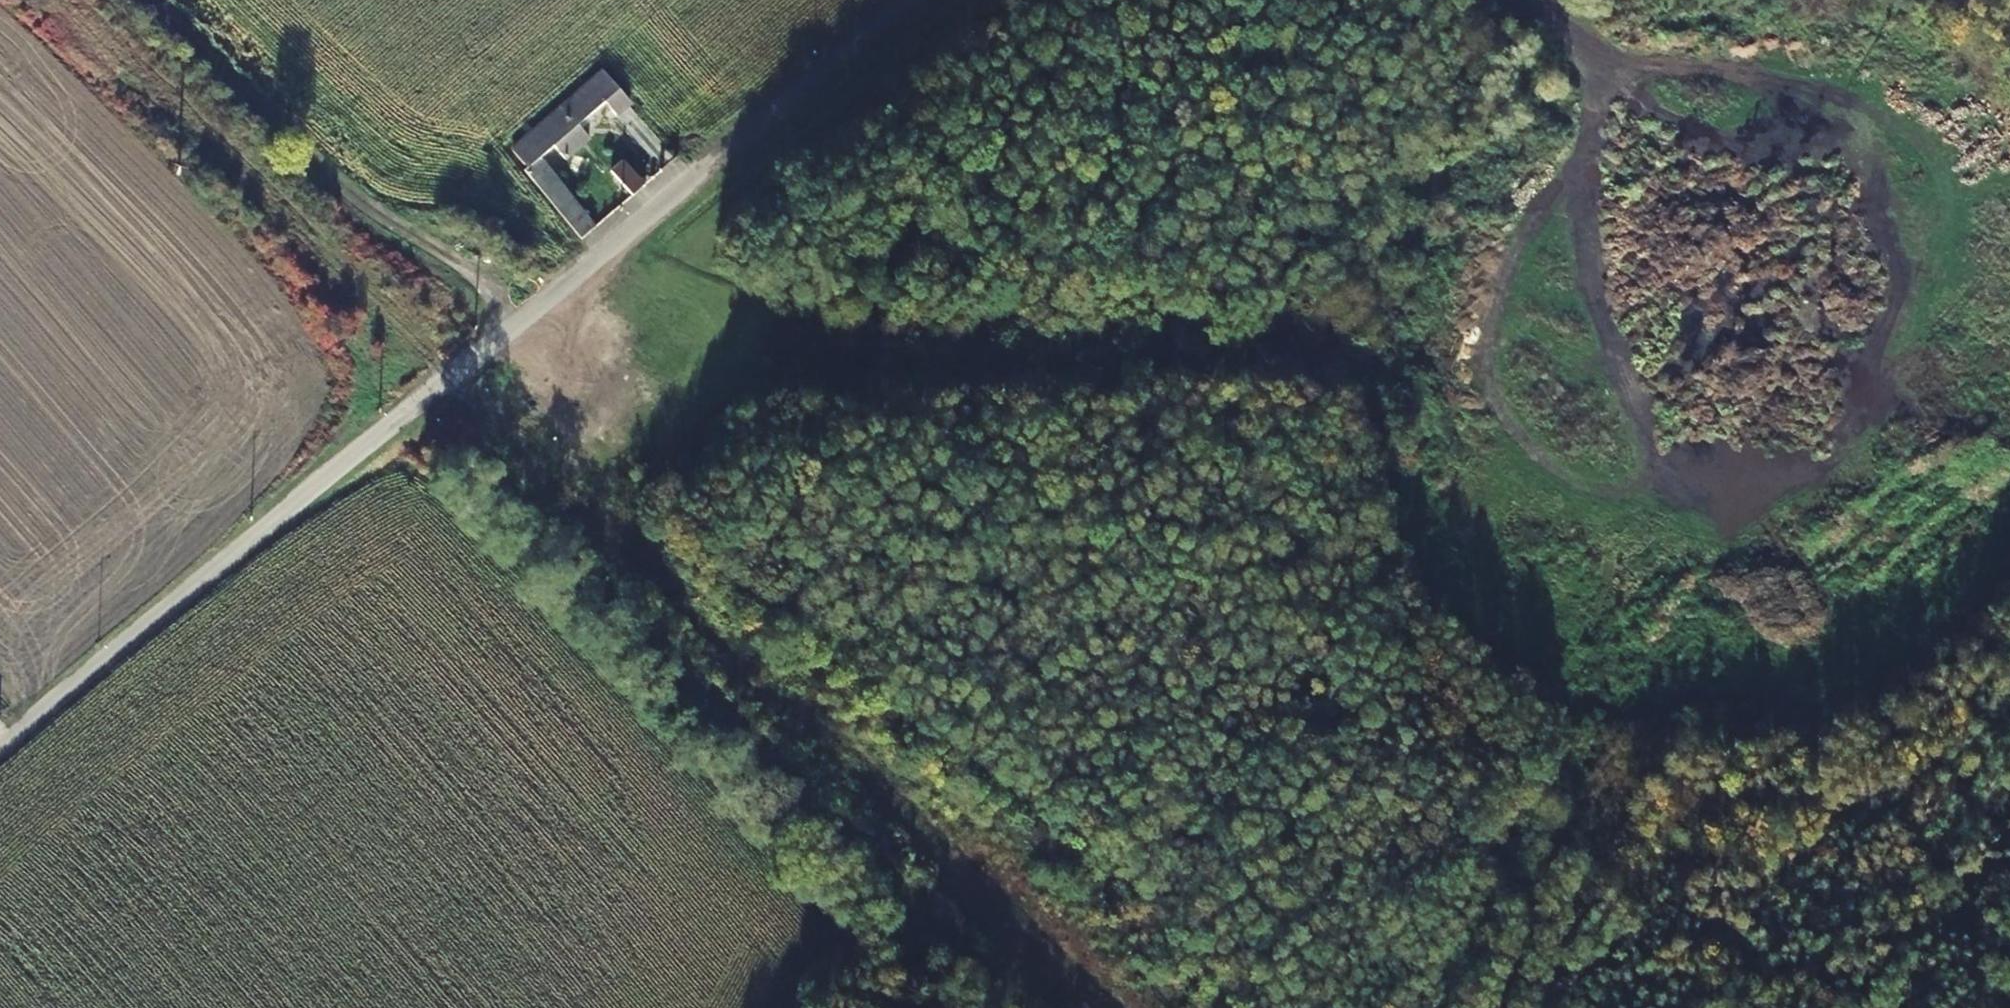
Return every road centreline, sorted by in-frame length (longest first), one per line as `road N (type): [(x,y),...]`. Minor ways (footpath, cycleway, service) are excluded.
road 1 (unclassified): [(906,0),(583,275),(0,745)]
road 2 (track): [(445,382),(498,441),(531,512),(1006,1007)]
road 3 (track): [(151,0),(335,181),(476,275),(526,319)]

